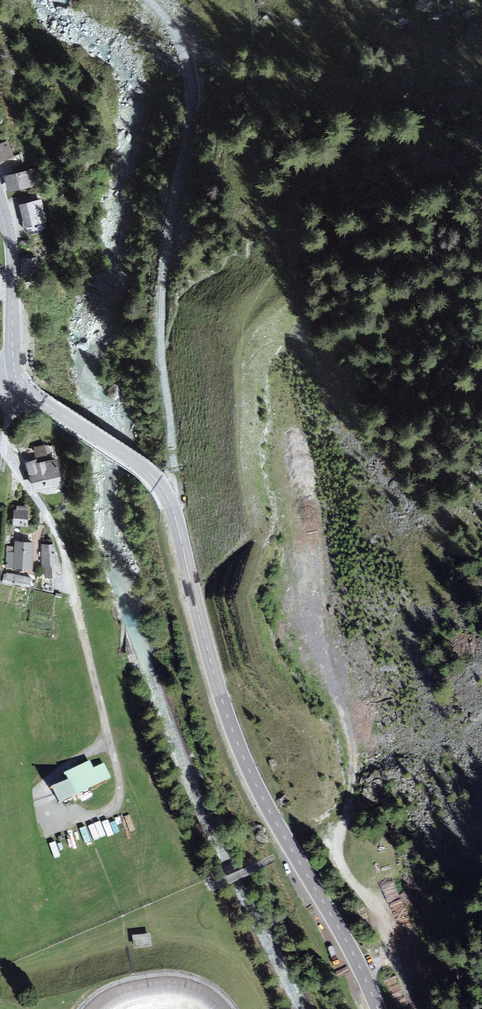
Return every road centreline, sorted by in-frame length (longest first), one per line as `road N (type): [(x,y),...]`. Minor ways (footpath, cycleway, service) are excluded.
road 1 (secondary): [(17,380),(139,465),(166,493),(238,745),(378,1008)]
road 2 (track): [(149,0),(173,20),(191,78),(191,125),(166,227),(160,301),(176,445),(174,512)]
road 3 (secondary): [(0,198),(12,247),(17,380)]

